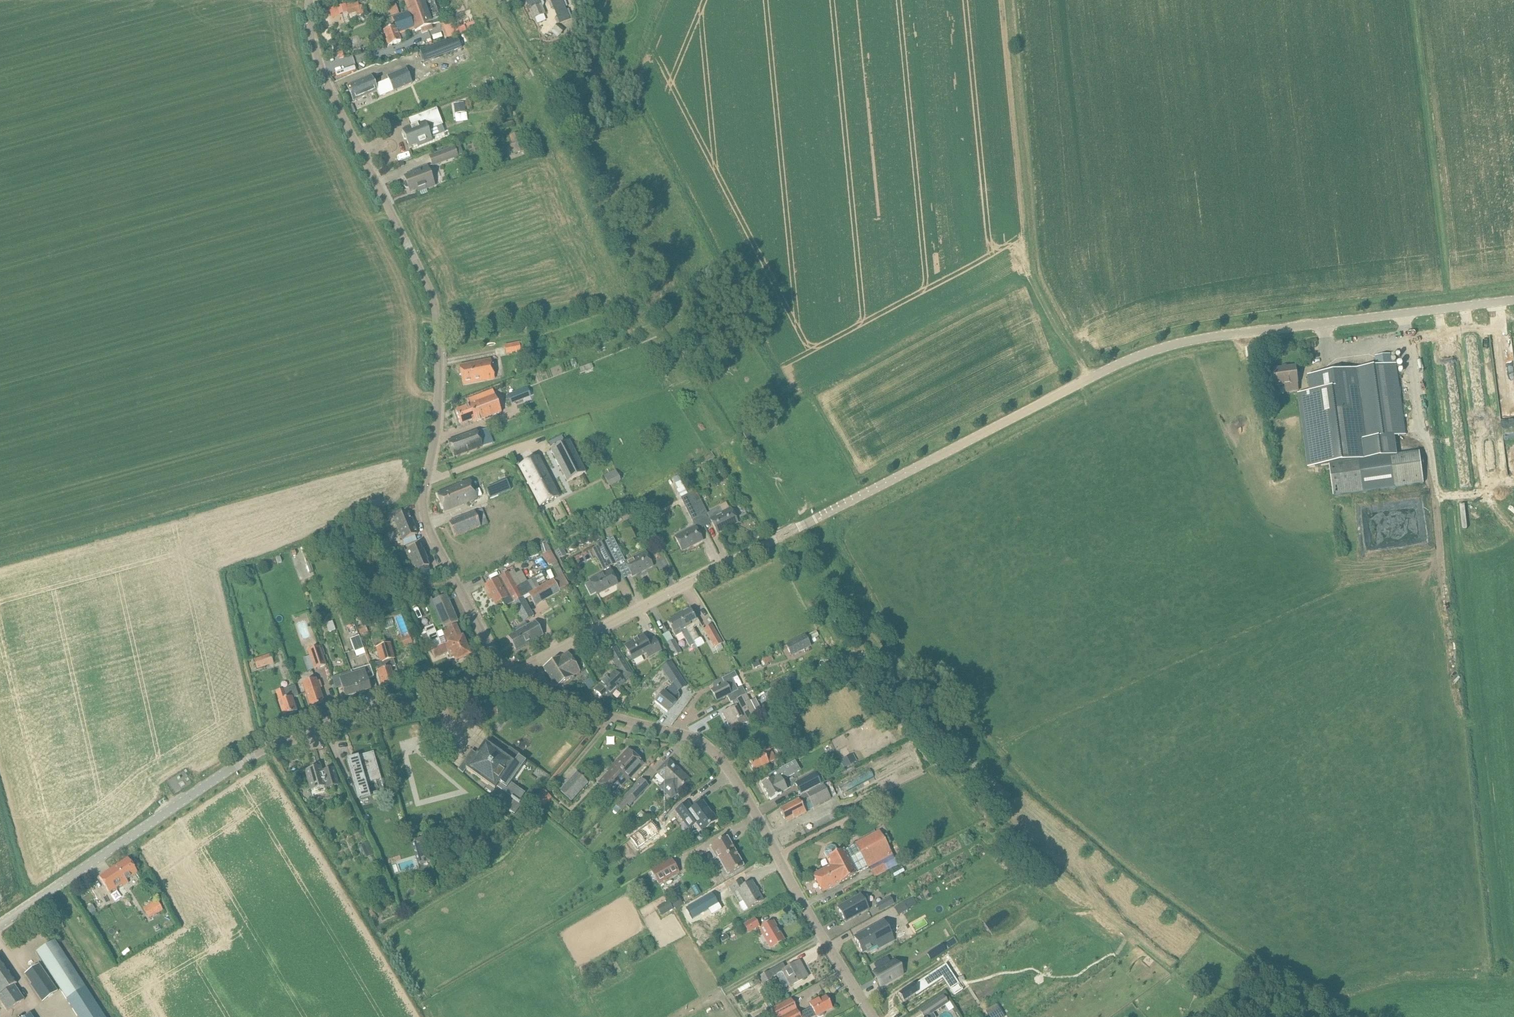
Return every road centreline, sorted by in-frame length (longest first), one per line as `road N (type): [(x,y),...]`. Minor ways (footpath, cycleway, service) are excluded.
road 1 (tertiary): [(522,667),(1138,356),(1217,335),(1513,300)]
road 2 (unclassified): [(503,675),(422,511),(438,405),(431,290),(322,74),(310,0)]
road 3 (tertiary): [(0,924),(261,750),(503,675)]
road 4 (unclassified): [(874,1016),(710,749),(535,688),(522,667)]

